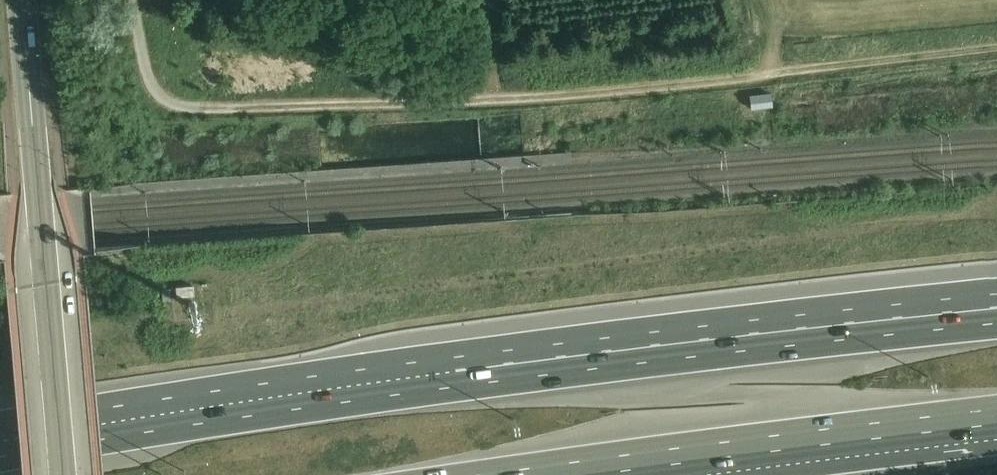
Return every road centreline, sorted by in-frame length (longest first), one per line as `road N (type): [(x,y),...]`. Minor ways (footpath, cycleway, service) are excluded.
road 1 (motorway): [(996,322),(457,385),(0,458)]
road 2 (track): [(203,110),(503,98),(996,51)]
road 3 (motorway): [(521,474),(996,413)]
road 4 (unclassified): [(23,0),(63,474)]

